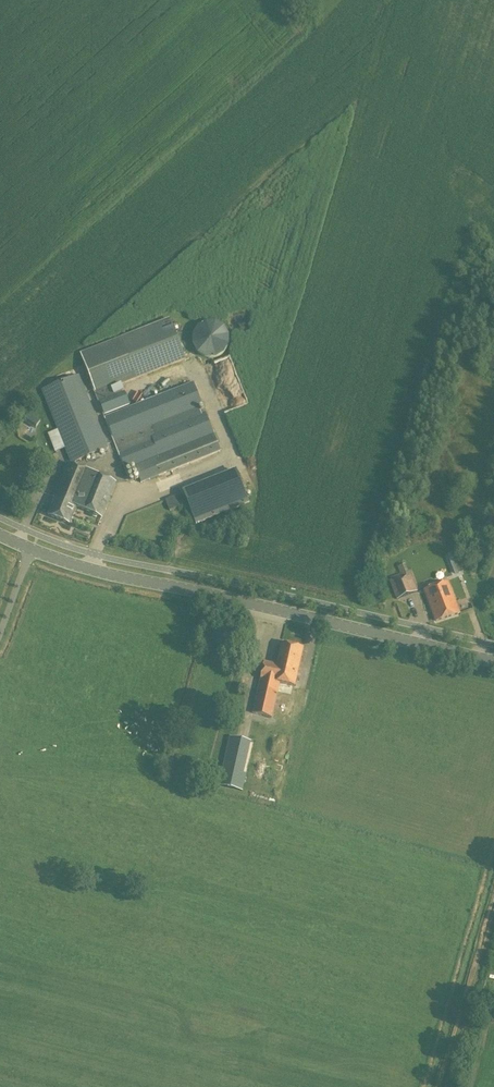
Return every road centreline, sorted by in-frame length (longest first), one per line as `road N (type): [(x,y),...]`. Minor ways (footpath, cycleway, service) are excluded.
road 1 (secondary): [(0,535),(90,569),(493,658)]

